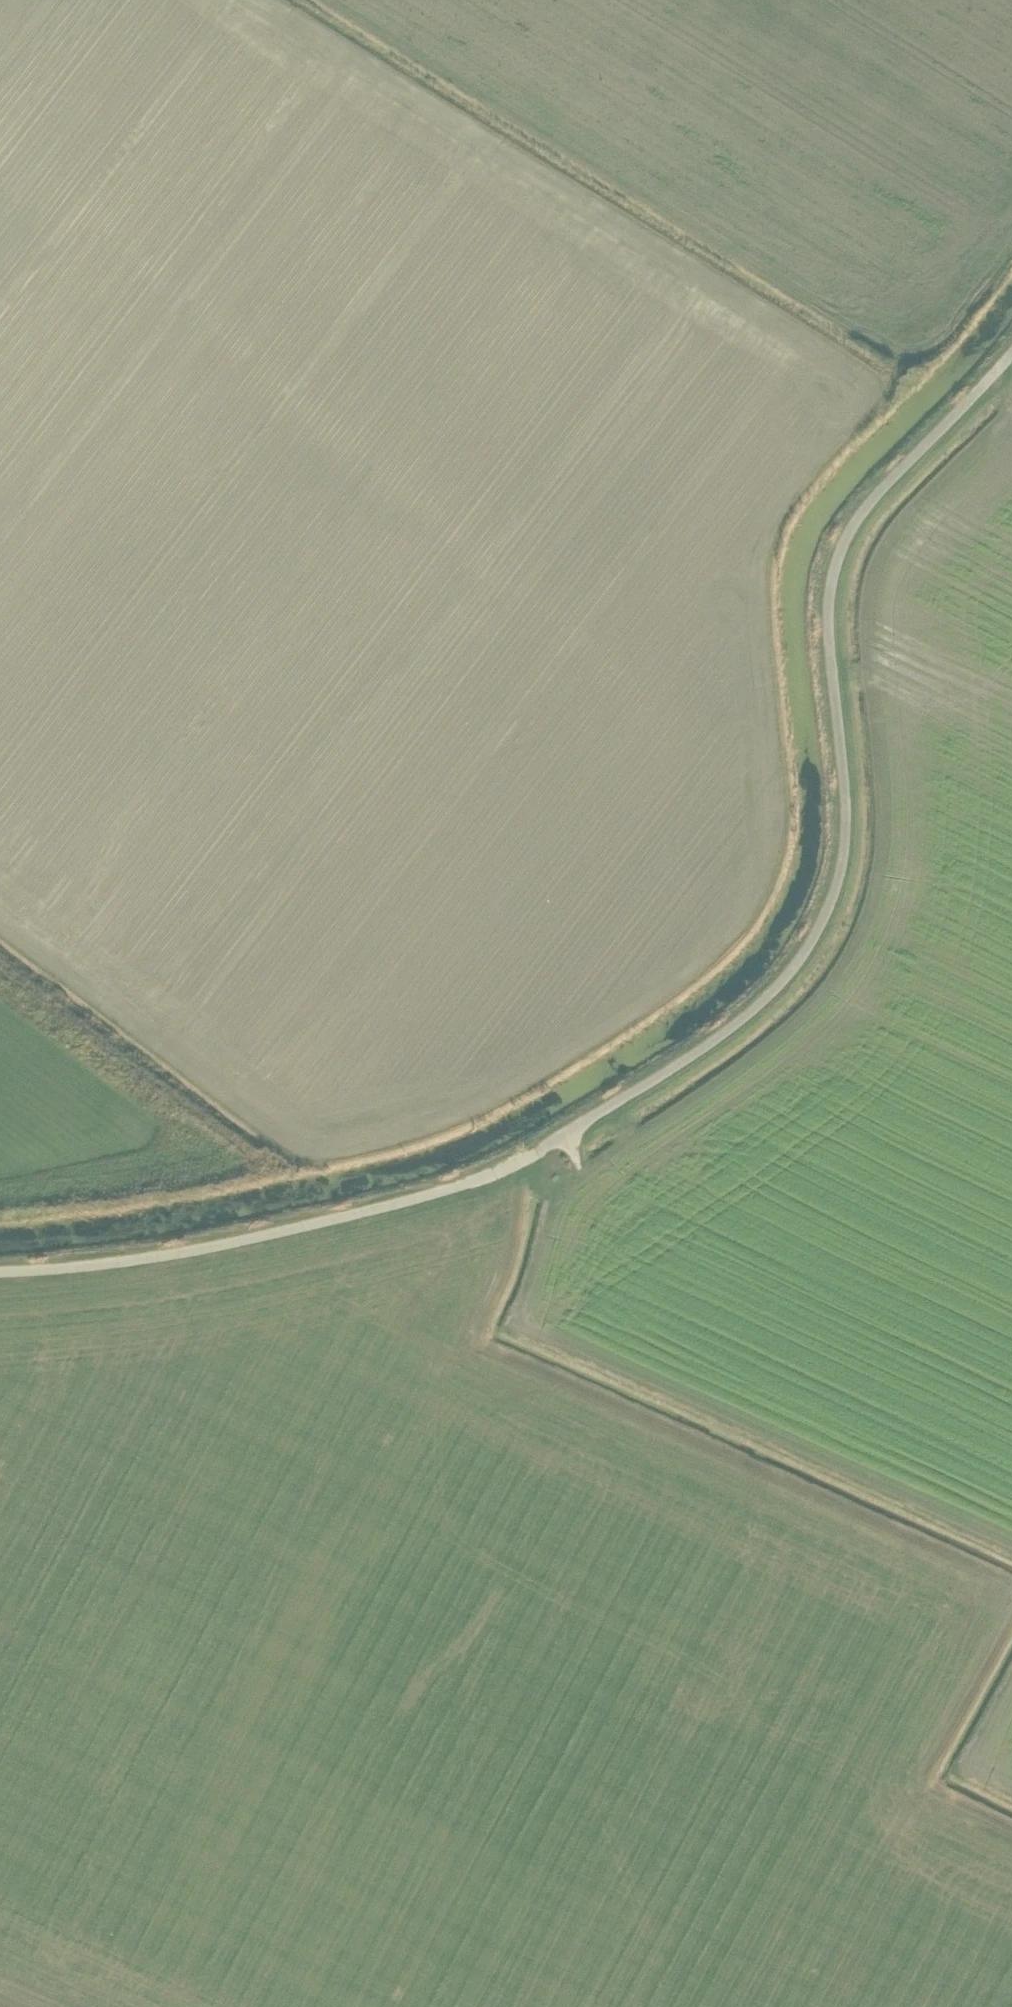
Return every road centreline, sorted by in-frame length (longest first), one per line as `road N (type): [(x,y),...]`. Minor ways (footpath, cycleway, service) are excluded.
road 1 (unclassified): [(574,1143),(670,1087),(761,1018),(831,924),(848,874),(854,796),(832,646),(832,595),(844,554),(924,455),(1011,365)]

